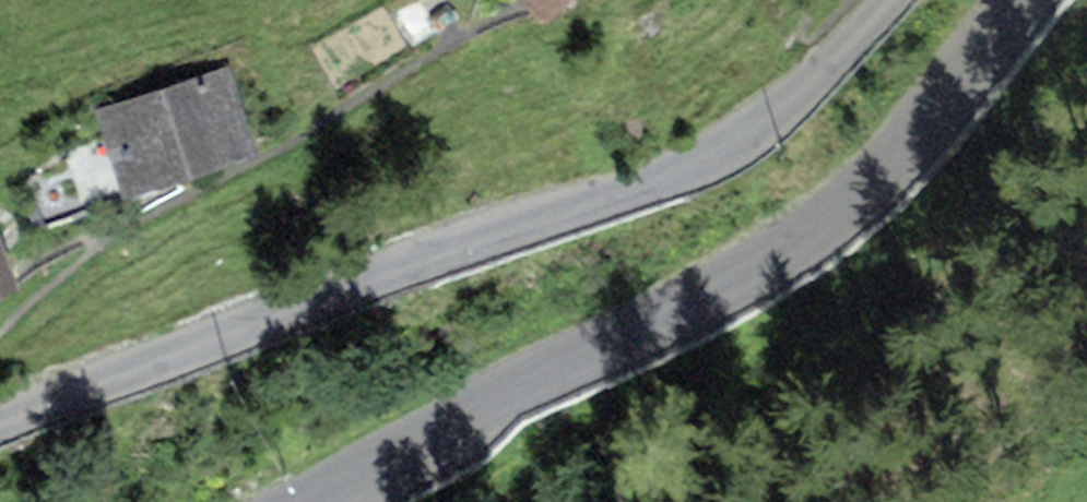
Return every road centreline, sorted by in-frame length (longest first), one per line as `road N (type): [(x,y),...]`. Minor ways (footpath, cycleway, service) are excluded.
road 1 (unclassified): [(890,0),(757,132),(662,180),(474,240),(0,427)]
road 2 (tertiary): [(987,0),(735,283),(301,501)]

